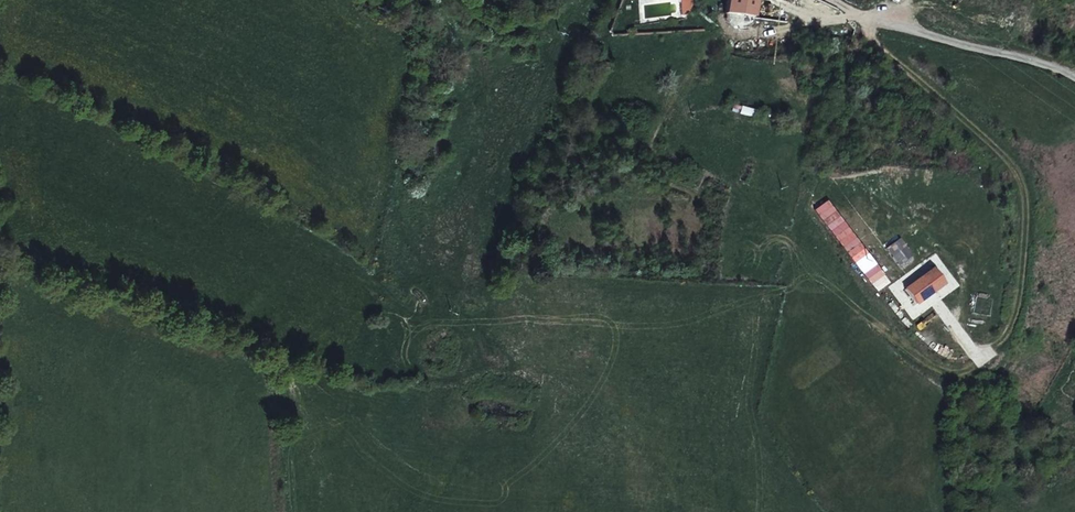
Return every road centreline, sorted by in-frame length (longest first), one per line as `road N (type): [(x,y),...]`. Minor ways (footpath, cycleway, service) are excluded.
road 1 (track): [(858,12),(894,61),(995,153),(1013,185),(1015,271),(997,338),(973,347),(947,307)]

